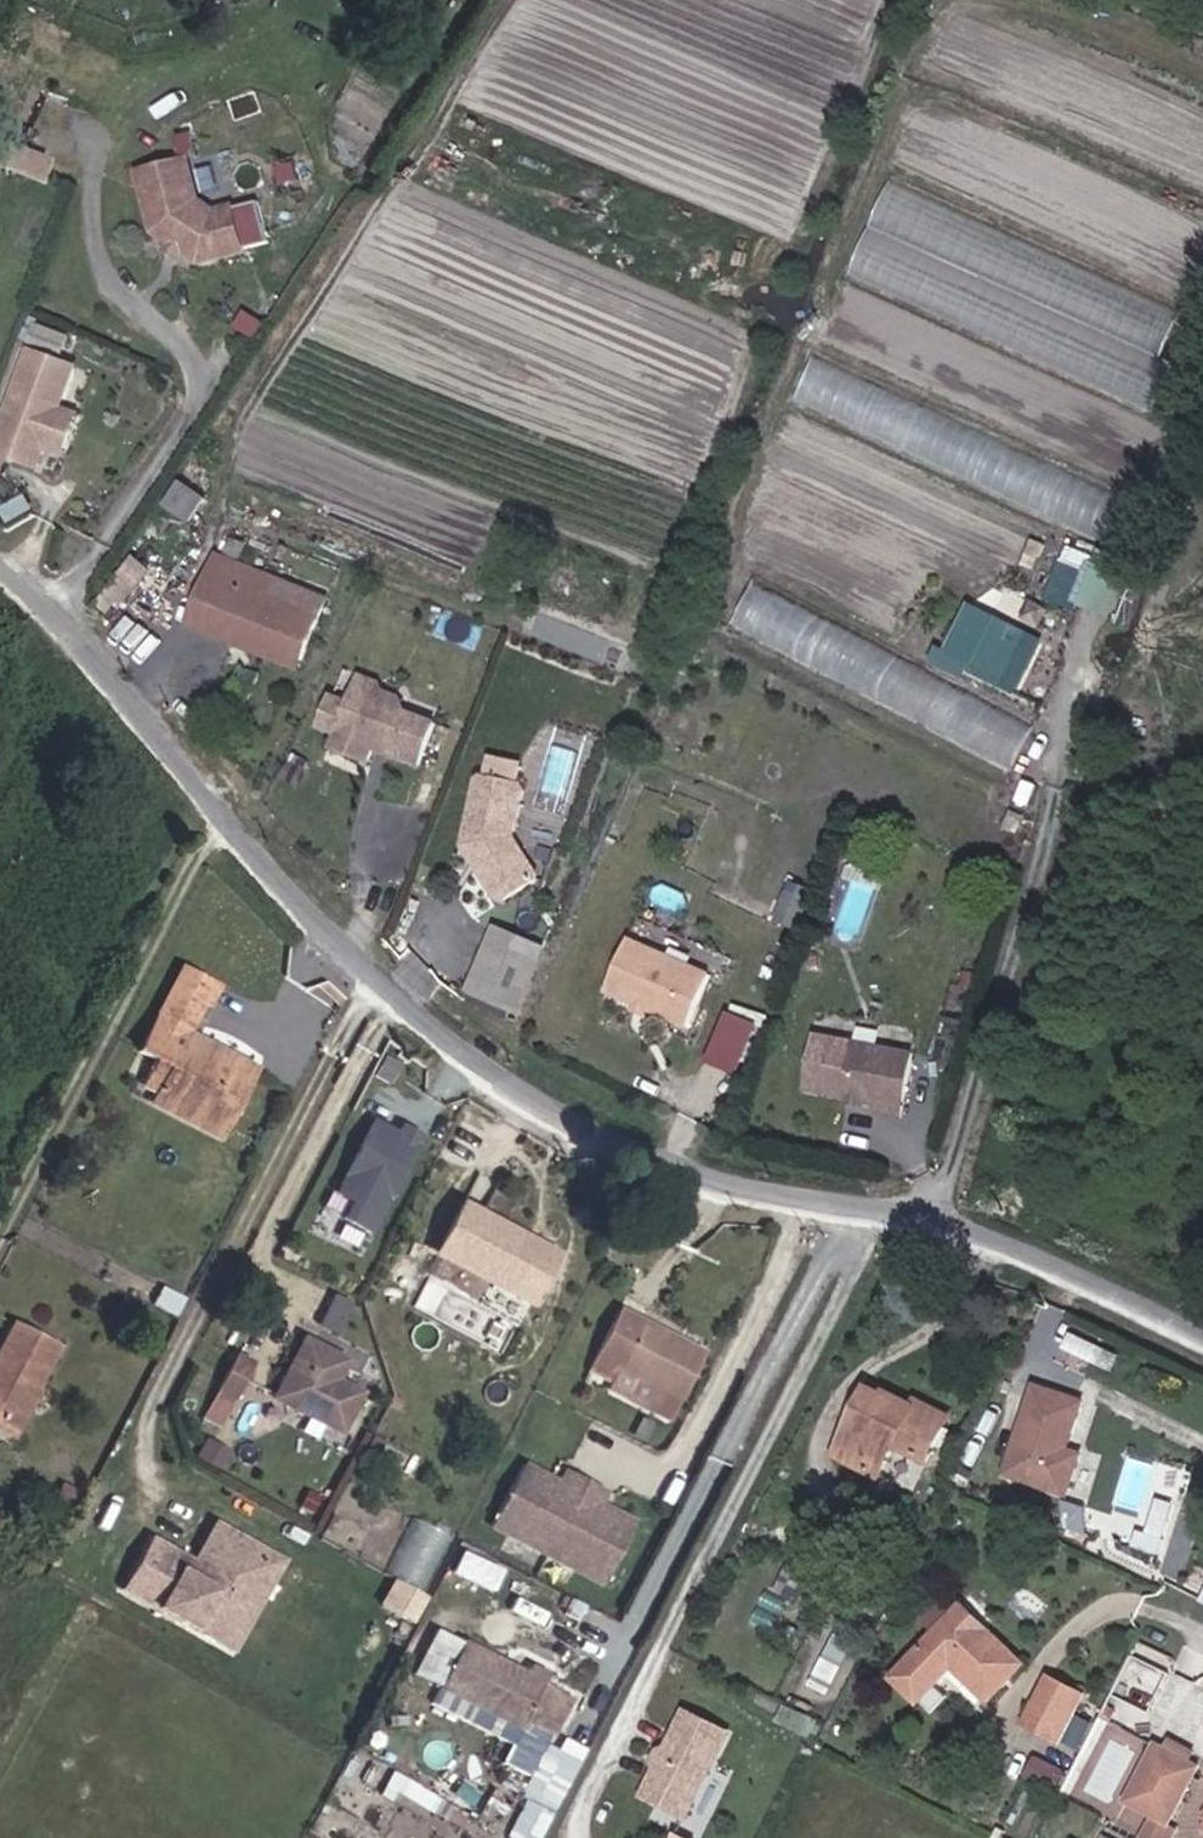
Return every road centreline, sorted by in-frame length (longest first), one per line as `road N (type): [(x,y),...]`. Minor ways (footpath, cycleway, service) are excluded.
road 1 (unclassified): [(1202,1349),(957,1230),(688,1202),(406,1034),(0,559)]

